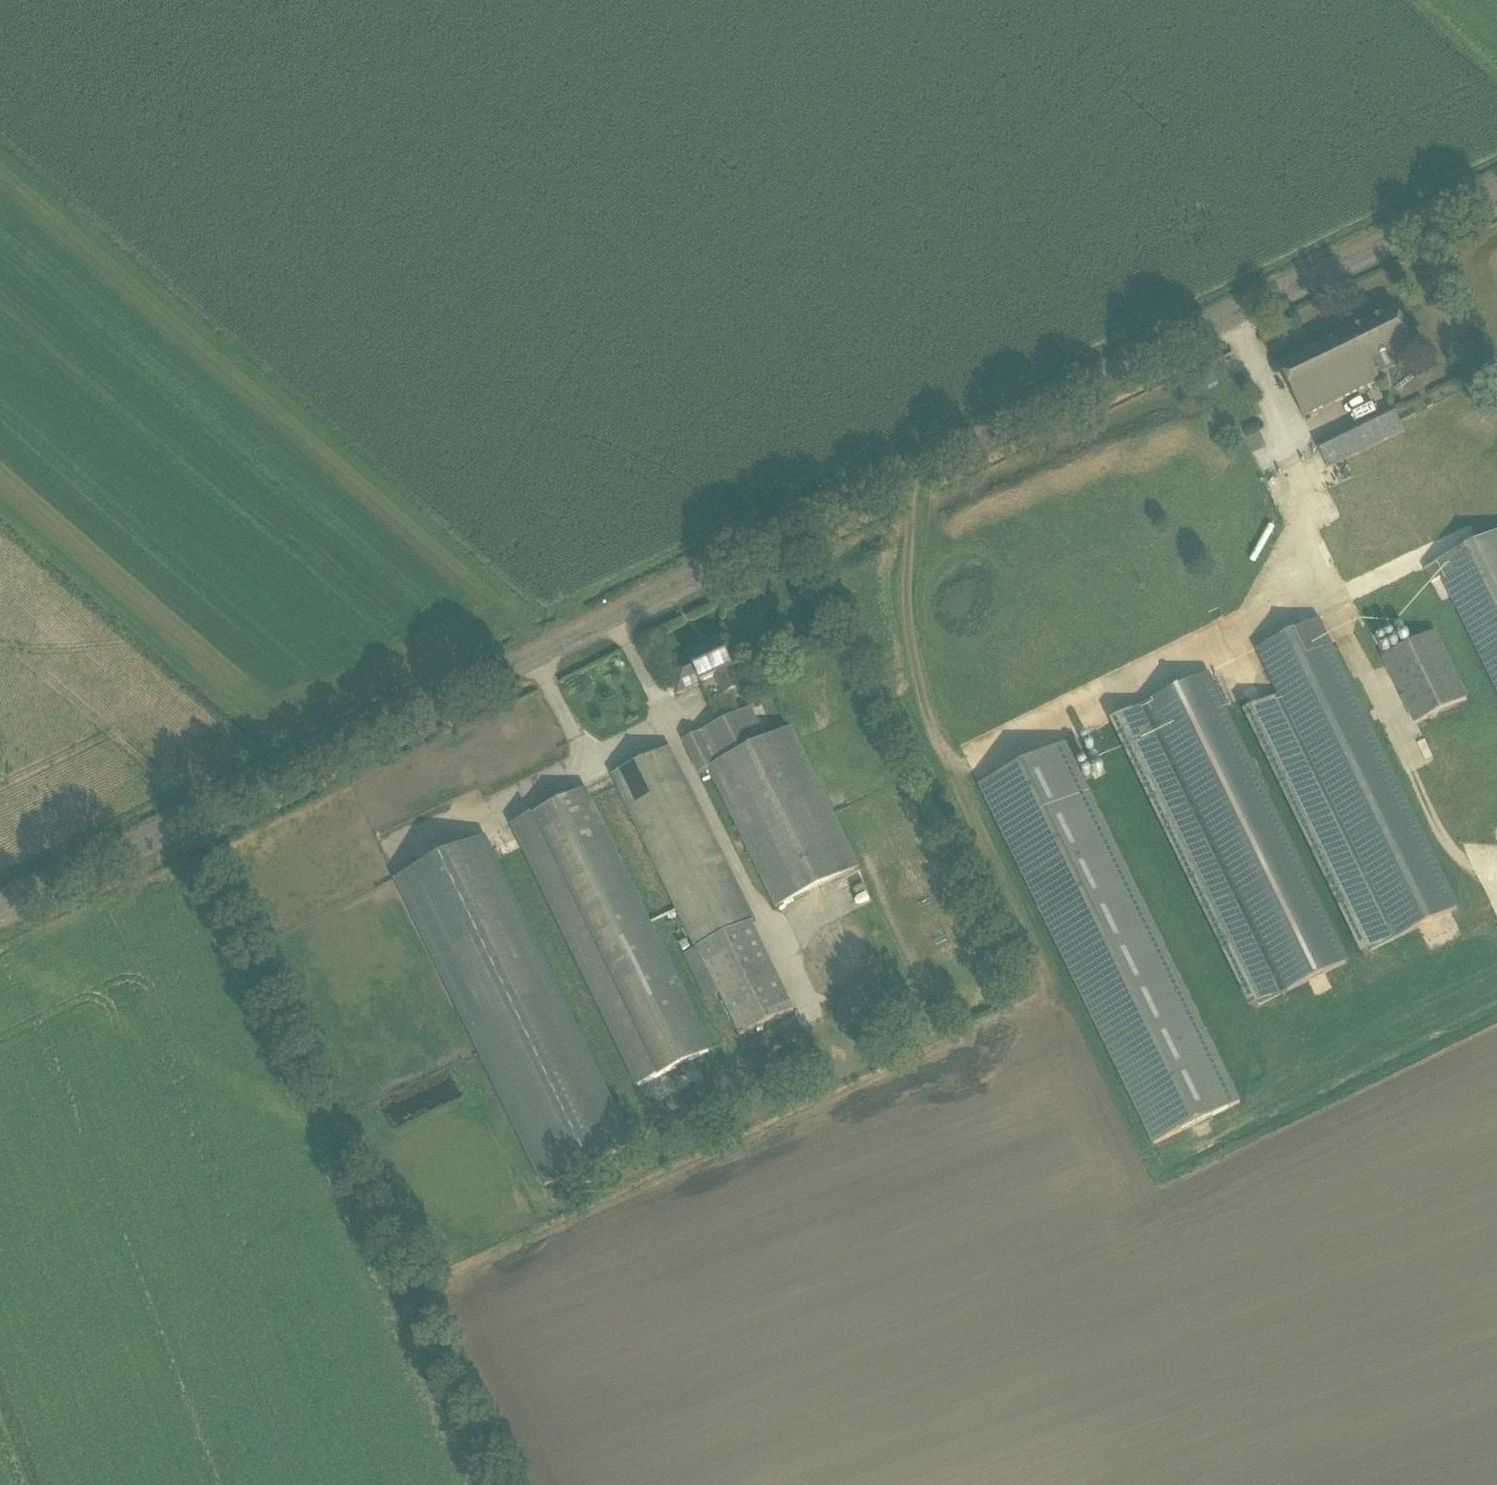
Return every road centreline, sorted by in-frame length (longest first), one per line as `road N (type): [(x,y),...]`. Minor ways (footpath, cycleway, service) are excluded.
road 1 (unclassified): [(0,912),(1496,192)]

